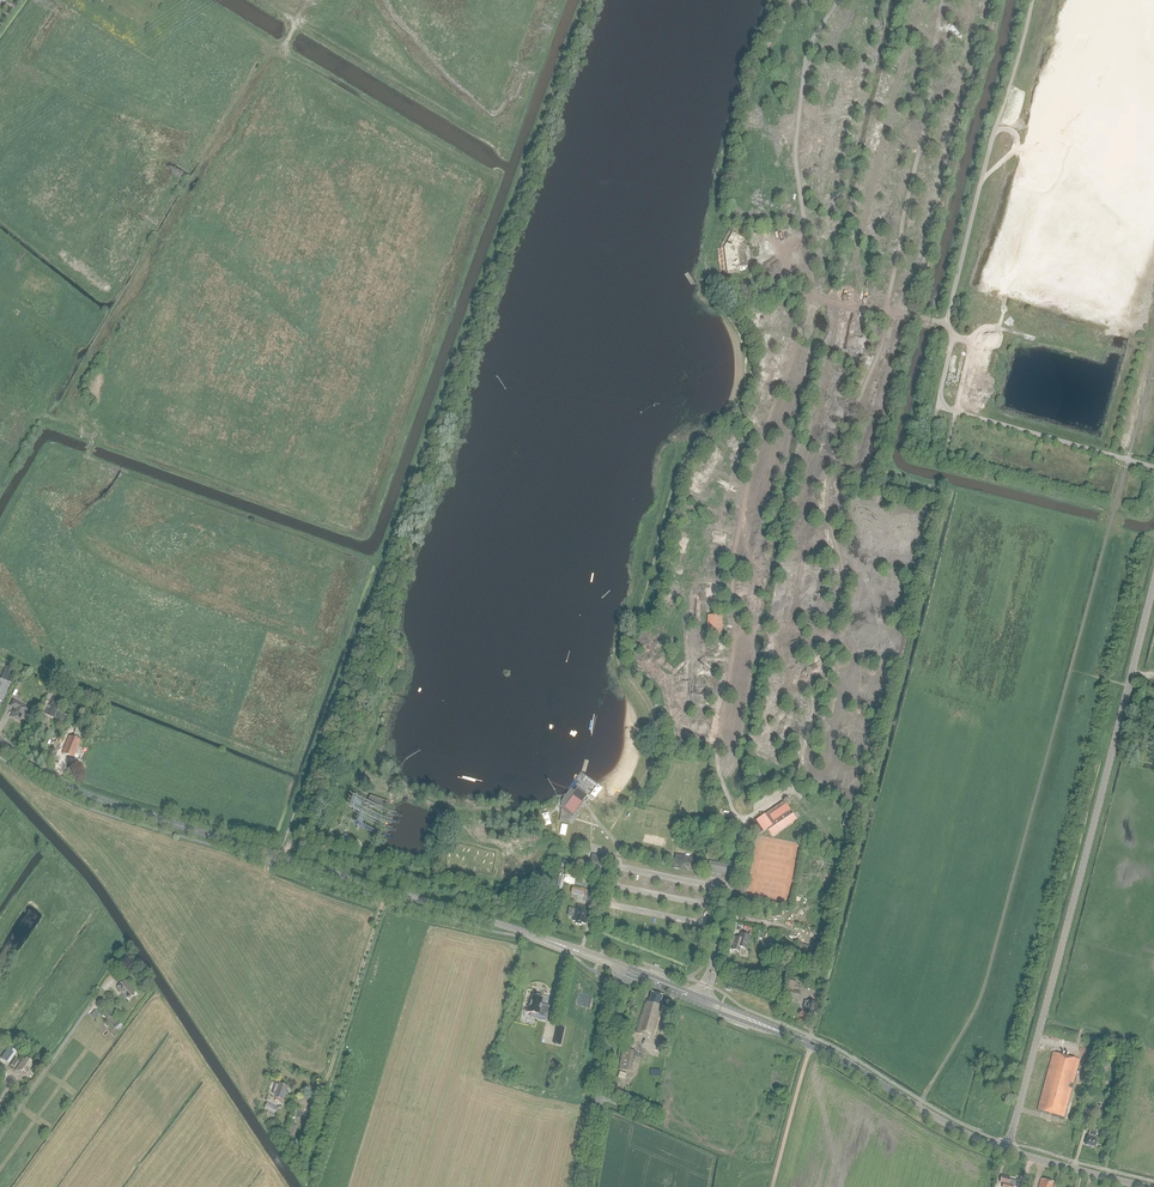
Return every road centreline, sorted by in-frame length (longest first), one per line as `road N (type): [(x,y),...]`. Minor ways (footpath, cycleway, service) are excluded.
road 1 (secondary): [(623,969),(92,798),(50,780),(0,741)]
road 2 (unclassified): [(1007,1151),(1153,585)]
road 3 (secondary): [(1007,1151),(810,1045),(623,969)]
road 4 (tertiary): [(584,1186),(623,969)]
road 5 (track): [(386,890),(323,1084)]
road 6 (secondary): [(1150,1186),(1007,1151)]
road 7 (track): [(772,1186),(810,1045)]

